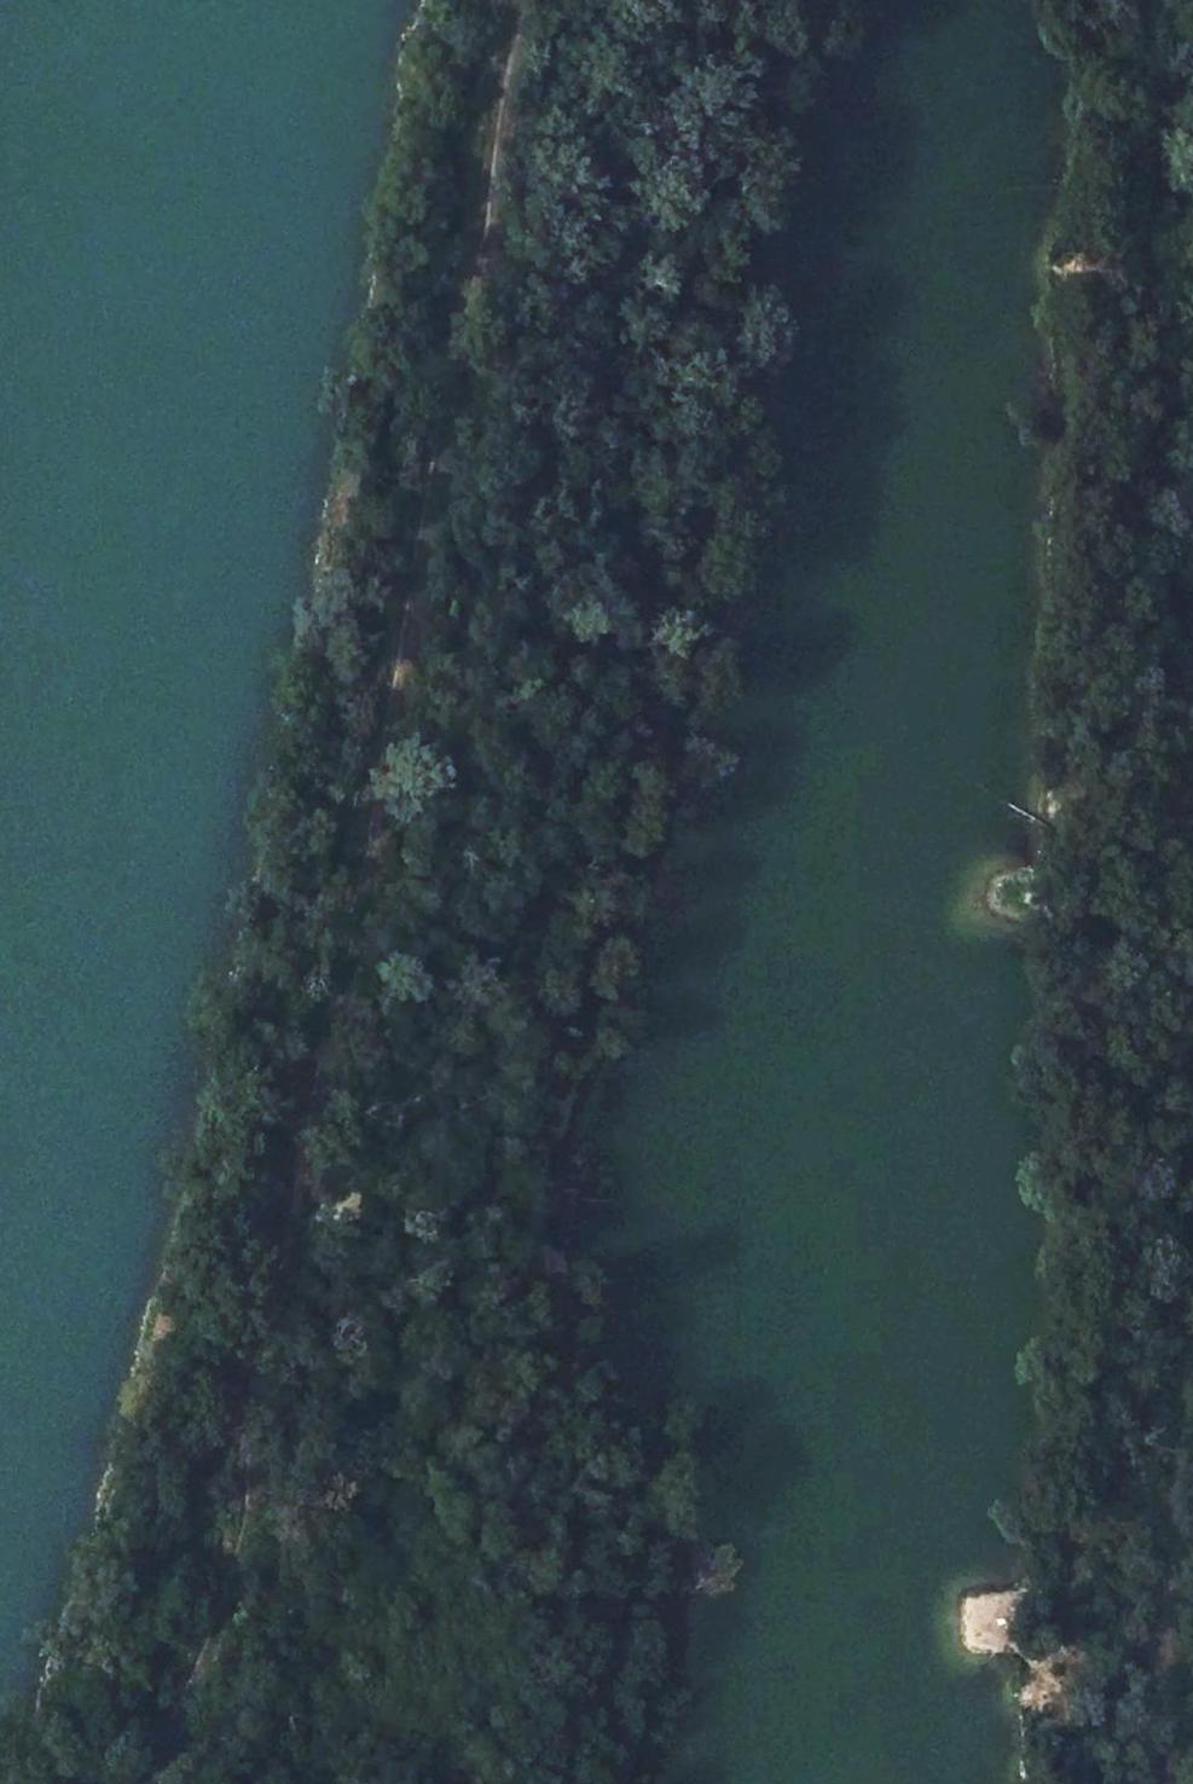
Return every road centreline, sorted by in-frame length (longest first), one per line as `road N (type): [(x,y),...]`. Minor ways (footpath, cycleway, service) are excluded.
road 1 (track): [(524,0),(487,214),(422,503),(359,892),(249,1430),(248,1497),(222,1601),(151,1783)]

